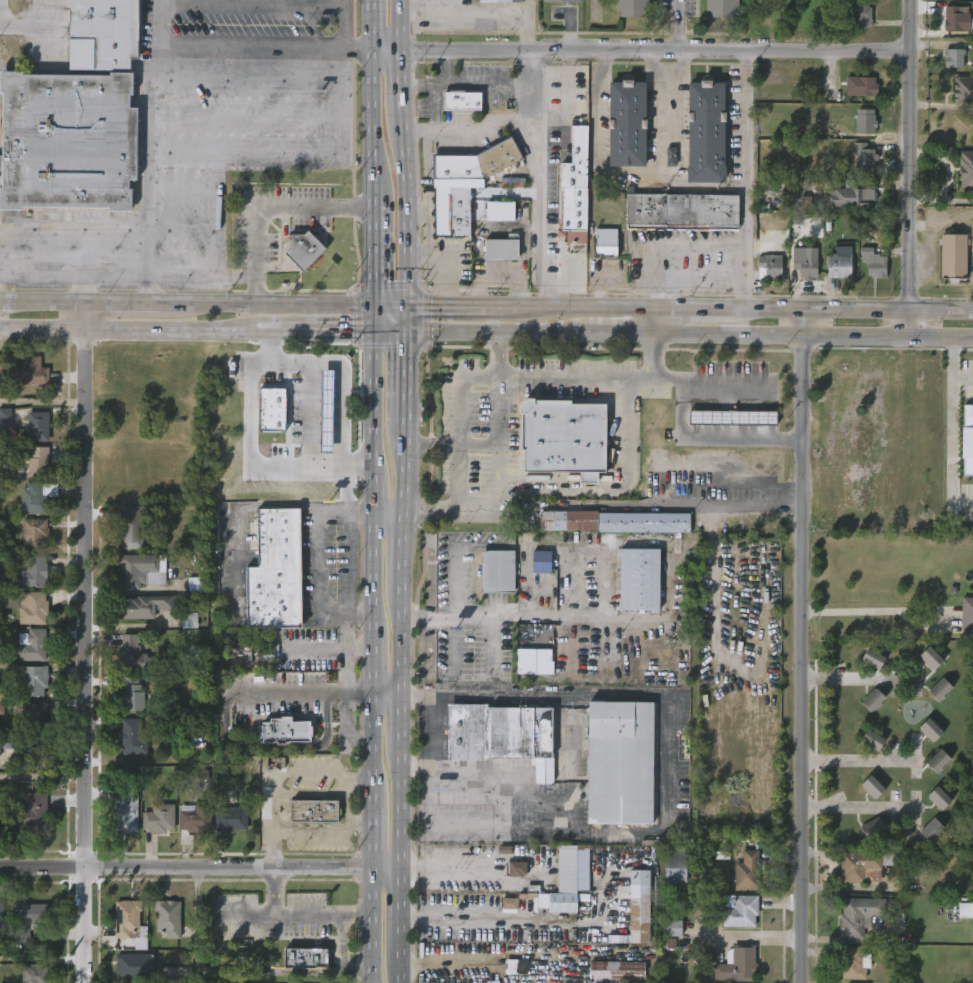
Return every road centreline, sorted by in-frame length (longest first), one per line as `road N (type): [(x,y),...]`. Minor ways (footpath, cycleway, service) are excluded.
road 1 (residential): [(802,982),(802,312)]
road 2 (residential): [(85,982),(85,329)]
road 3 (primary): [(373,361),(371,982)]
road 4 (residential): [(401,49),(909,49)]
road 5 (secondary): [(972,314),(509,309)]
road 6 (residential): [(0,868),(401,868)]
road 7 (secondary): [(374,307),(0,303)]
road 8 (residential): [(911,337),(910,0)]
road 9 (secondary): [(653,335),(972,337)]
road 10 (secondary): [(0,328),(261,331)]
road 11 (secondary): [(403,332),(596,334)]
road 12 (primary): [(372,49),(373,203)]
road 13 (primary): [(403,255),(402,125)]

